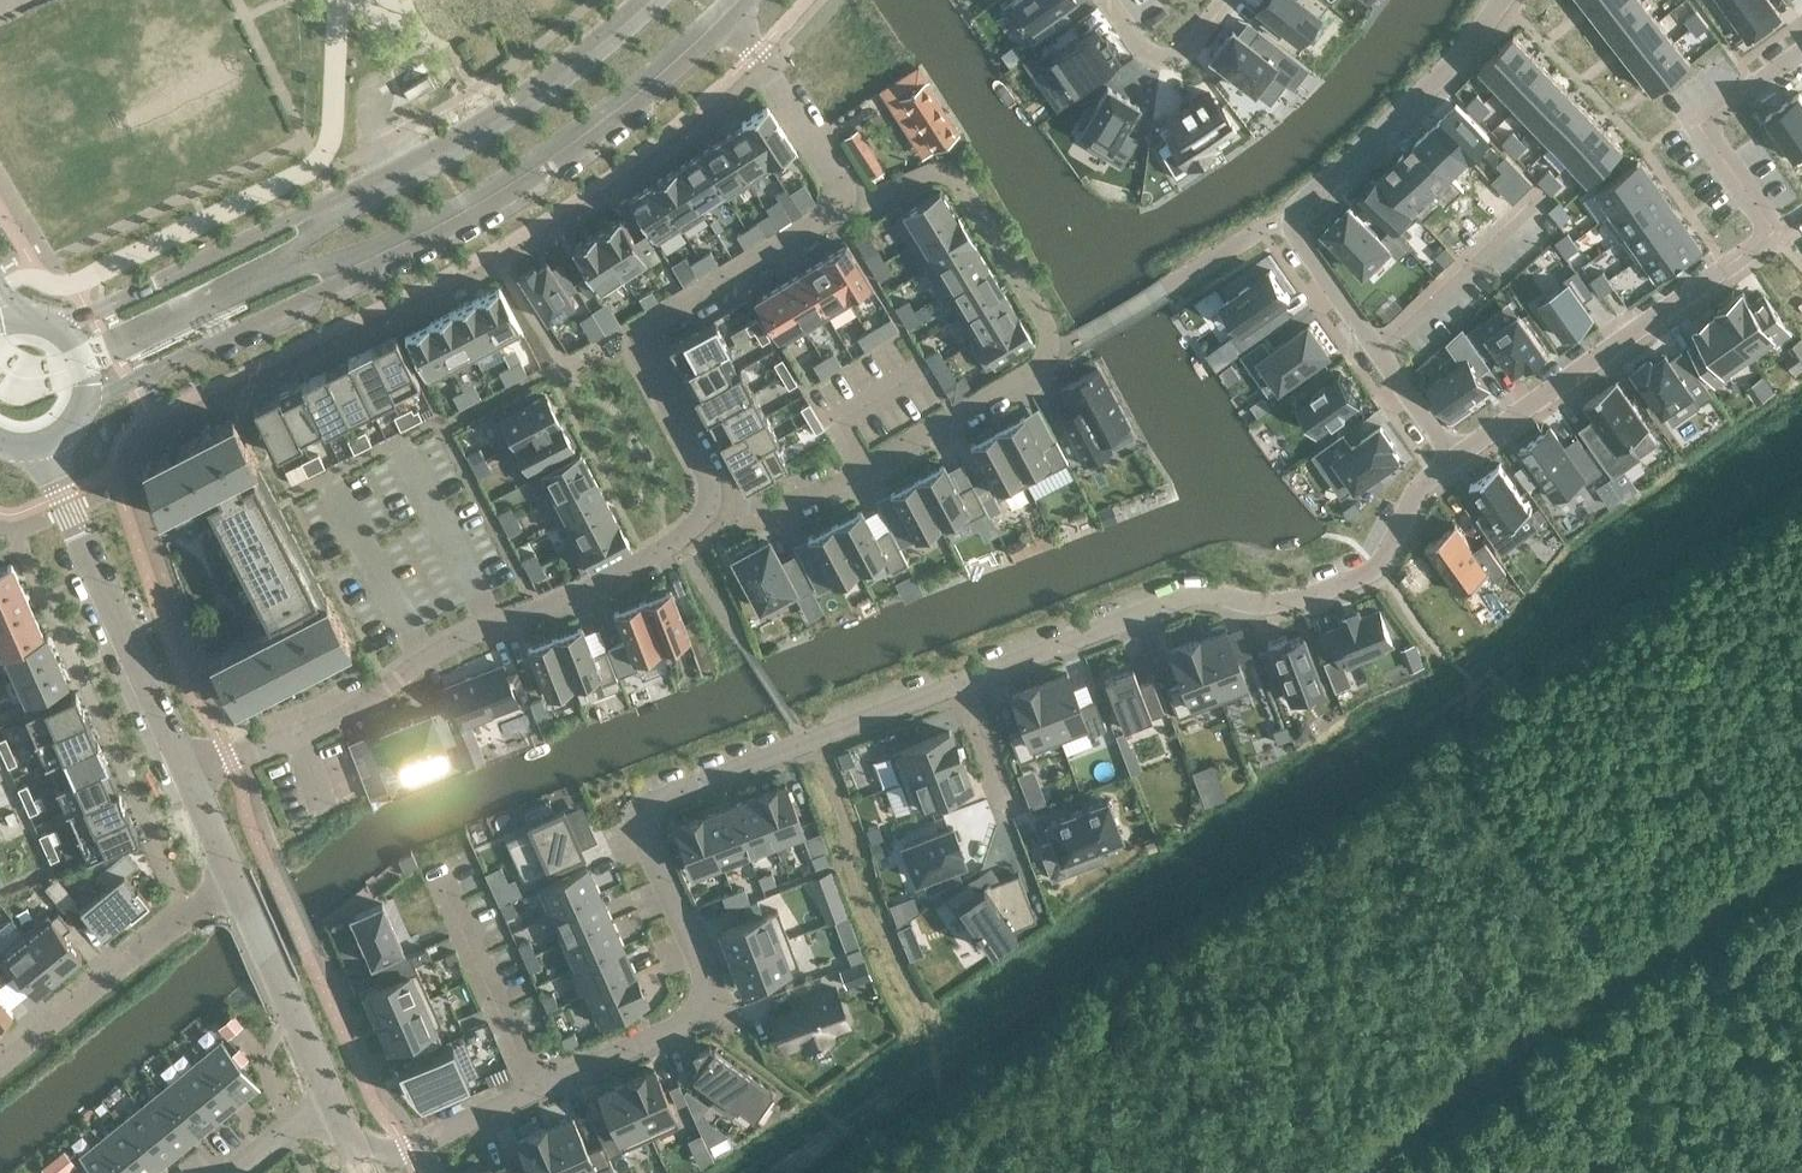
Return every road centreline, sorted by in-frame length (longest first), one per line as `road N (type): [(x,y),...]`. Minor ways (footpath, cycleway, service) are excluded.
road 1 (residential): [(700,784),(1197,592),(1267,606),(1315,595),(1379,566),(1413,498),(1453,458)]
road 2 (tertiary): [(82,402),(333,285),(483,201),(588,132),(724,14)]
road 3 (residential): [(709,500),(799,495),(837,482),(1030,370),(1046,351),(1041,317),(958,180),(933,171),(840,199)]
road 4 (tertiary): [(649,0),(567,69),(450,147),(62,330)]
road 5 (residential): [(1453,458),(1777,233),(1701,122),(1801,51)]
road 6 (residential): [(405,1150),(706,1016),(716,1000),(638,809),(700,784)]
road 7 (residential): [(188,777),(297,734),(363,702),(422,660),(647,560),(696,522),(709,500)]
road 8 (residential): [(1453,458),(1294,232),(1294,217),(1298,204),(1467,49),(1504,0)]
road 9 (track): [(1801,847),(1615,971),(1371,1172)]
road 10 (residential): [(709,500),(709,480),(642,357),(640,339),(653,322),(818,224),(840,199)]
road 11 (residential): [(188,777),(39,444)]
road 12 (residential): [(0,1062),(230,878)]
road 13 (track): [(1615,971),(1468,757)]
road 14 (residential): [(332,1099),(230,878)]
road 15 (residential): [(840,199),(836,178),(757,51),(724,14)]
road 16 (residential): [(1110,0),(1148,52),(1171,58),(1227,0)]
road 17 (residential): [(332,1099),(228,1172)]

